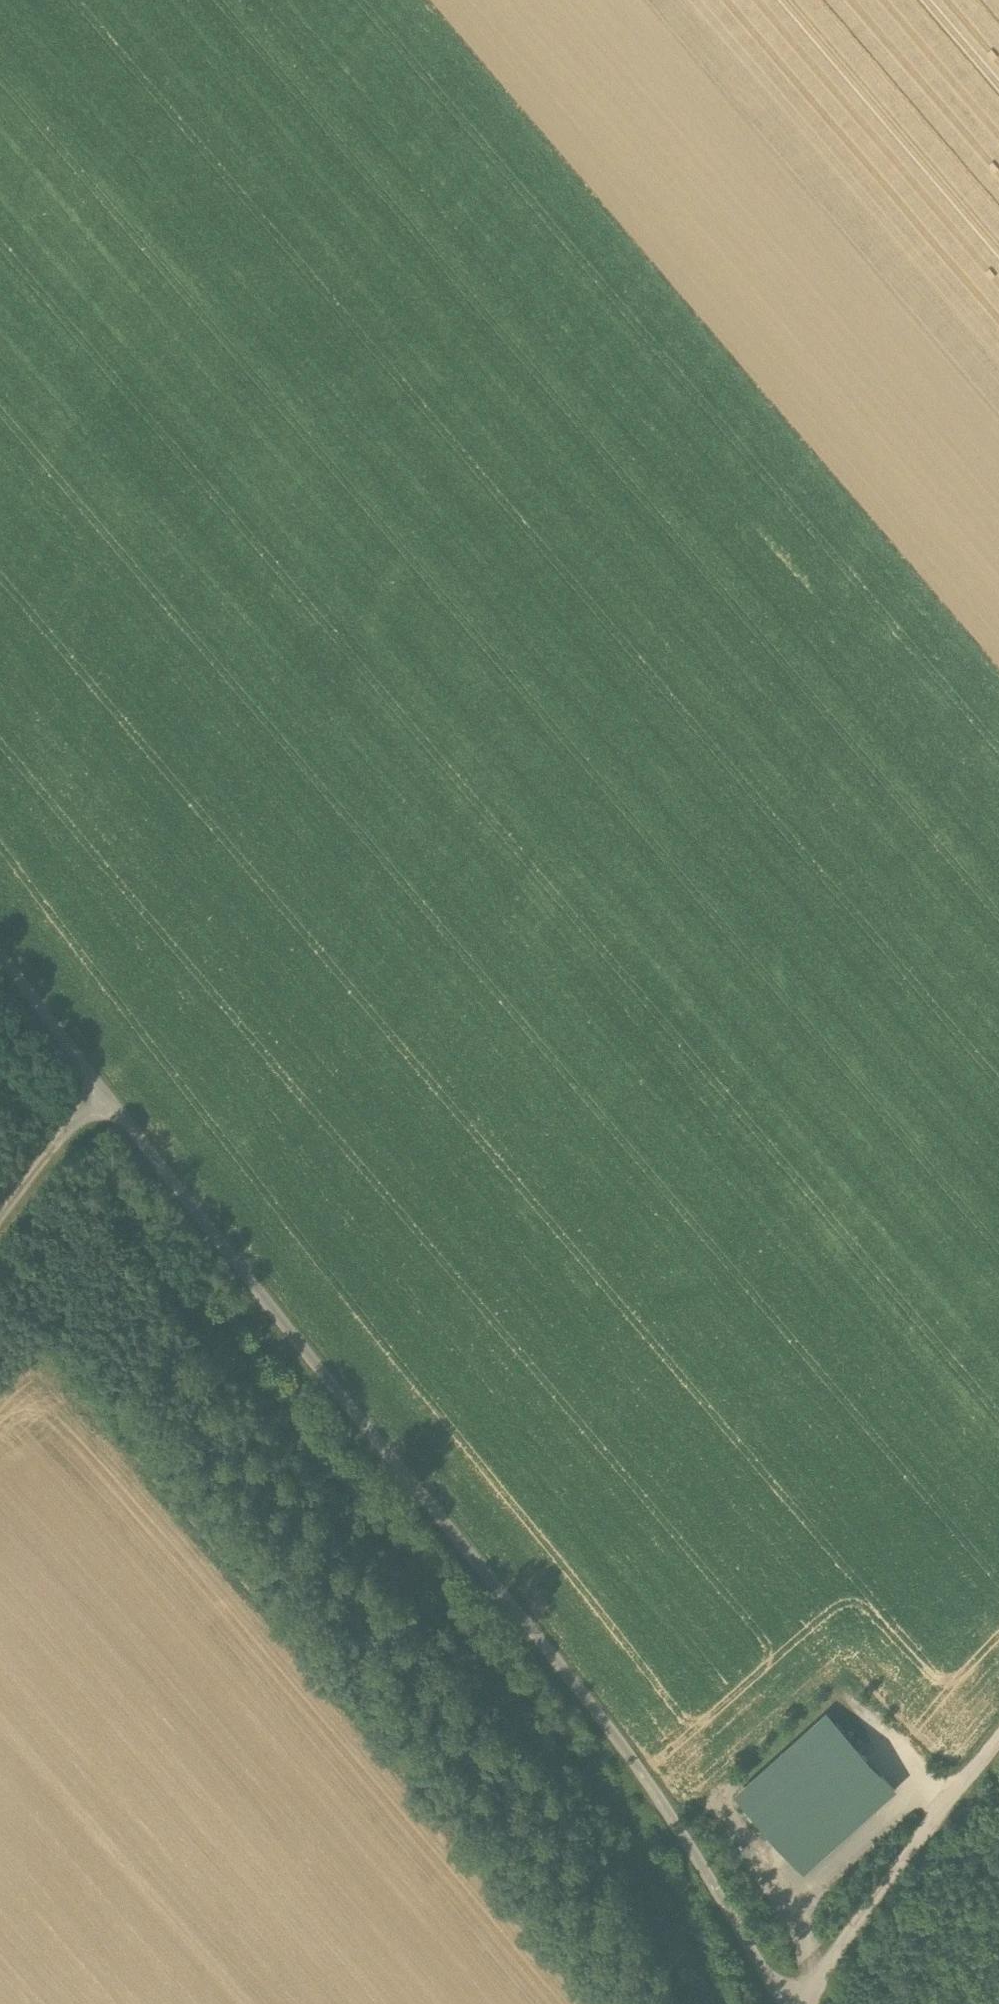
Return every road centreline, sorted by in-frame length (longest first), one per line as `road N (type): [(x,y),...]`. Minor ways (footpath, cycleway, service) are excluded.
road 1 (track): [(0,964),(673,1821),(779,2003)]
road 2 (track): [(998,1754),(821,1981),(814,2003)]
road 3 (track): [(99,1094),(0,1224)]

